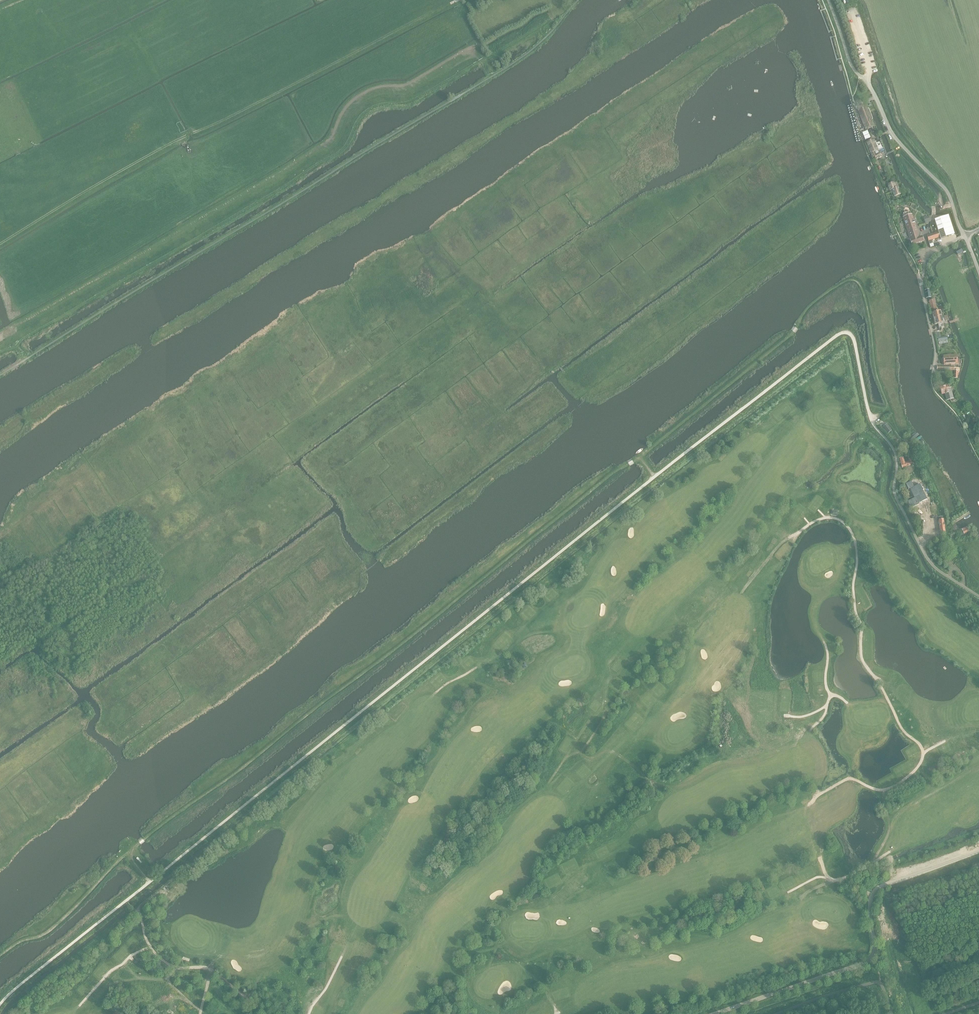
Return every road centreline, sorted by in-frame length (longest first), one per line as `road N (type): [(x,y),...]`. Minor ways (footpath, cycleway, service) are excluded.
road 1 (track): [(0,245),(168,145),(461,0)]
road 2 (unclassified): [(828,0),(854,70),(898,141),(949,192),(966,236)]

